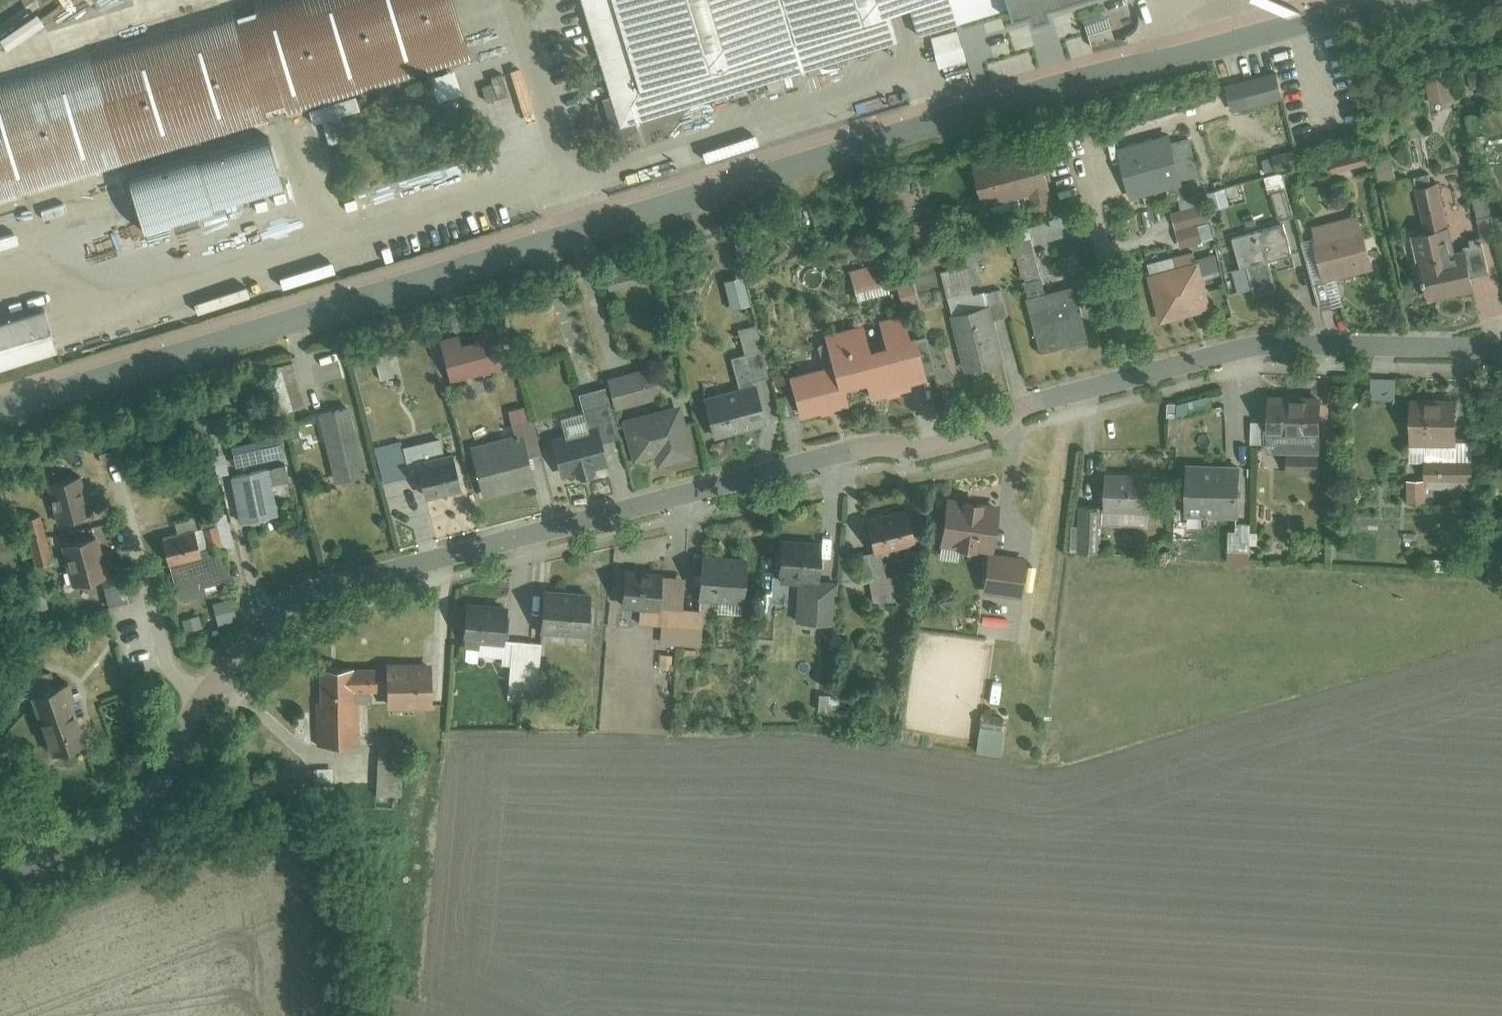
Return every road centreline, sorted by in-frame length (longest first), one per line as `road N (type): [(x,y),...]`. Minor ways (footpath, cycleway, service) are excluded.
road 1 (residential): [(1501,348),(1226,356),(1032,406),(983,436),(919,451),(855,453),(340,581),(268,623),(209,693),(167,791),(130,835),(0,880)]
road 2 (residential): [(1393,0),(0,414)]
road 3 (track): [(357,1015),(347,818),(130,835)]

